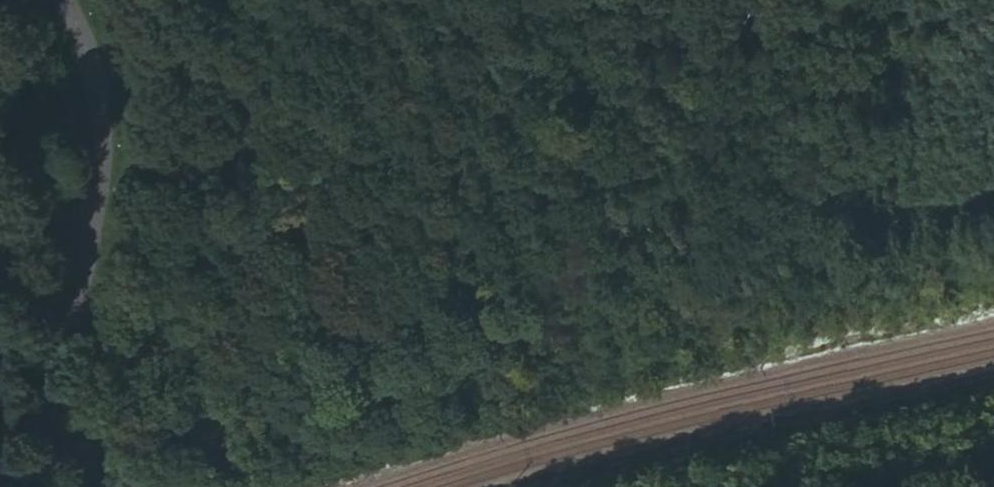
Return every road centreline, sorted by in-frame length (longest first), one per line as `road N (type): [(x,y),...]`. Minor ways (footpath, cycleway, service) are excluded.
road 1 (tertiary): [(96,486),(80,418),(100,133),(81,41),(60,0)]

